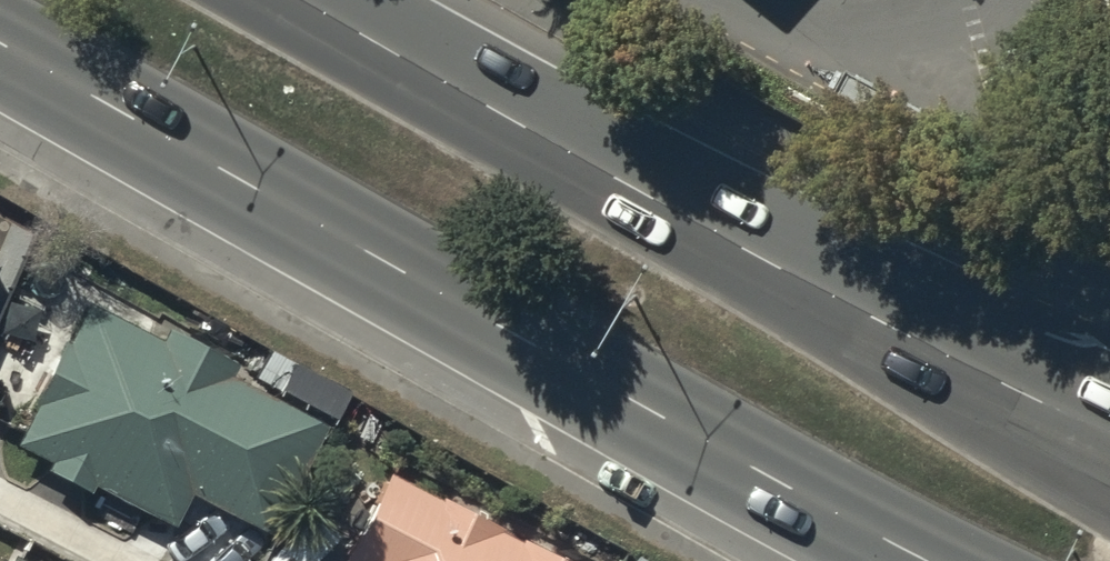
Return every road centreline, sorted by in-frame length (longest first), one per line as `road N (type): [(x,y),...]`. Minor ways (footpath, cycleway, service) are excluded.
road 1 (trunk): [(933,560),(0,30)]
road 2 (trunk): [(298,0),(922,350)]
road 3 (trunk): [(922,350),(1109,442)]
road 4 (trunk): [(922,350),(1109,369)]

